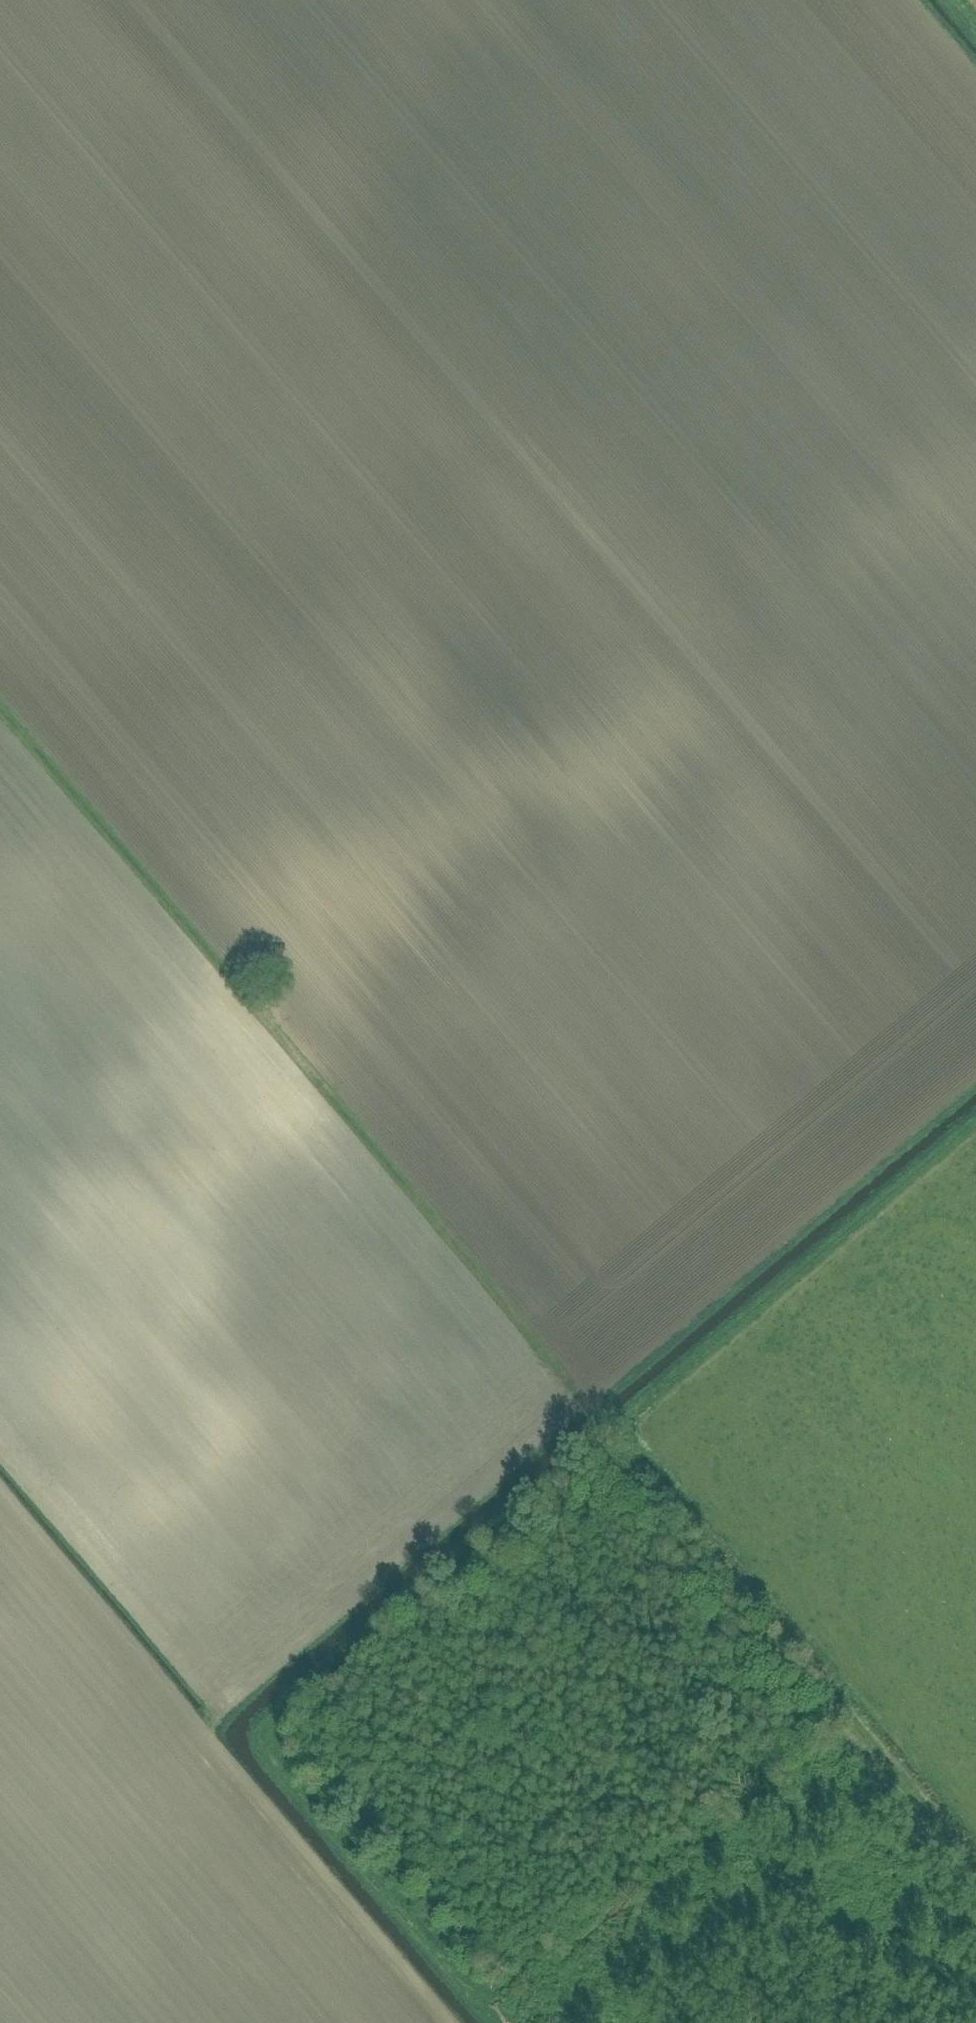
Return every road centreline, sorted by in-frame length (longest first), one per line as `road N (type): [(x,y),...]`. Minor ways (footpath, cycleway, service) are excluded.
road 1 (track): [(975,1877),(0,716)]

